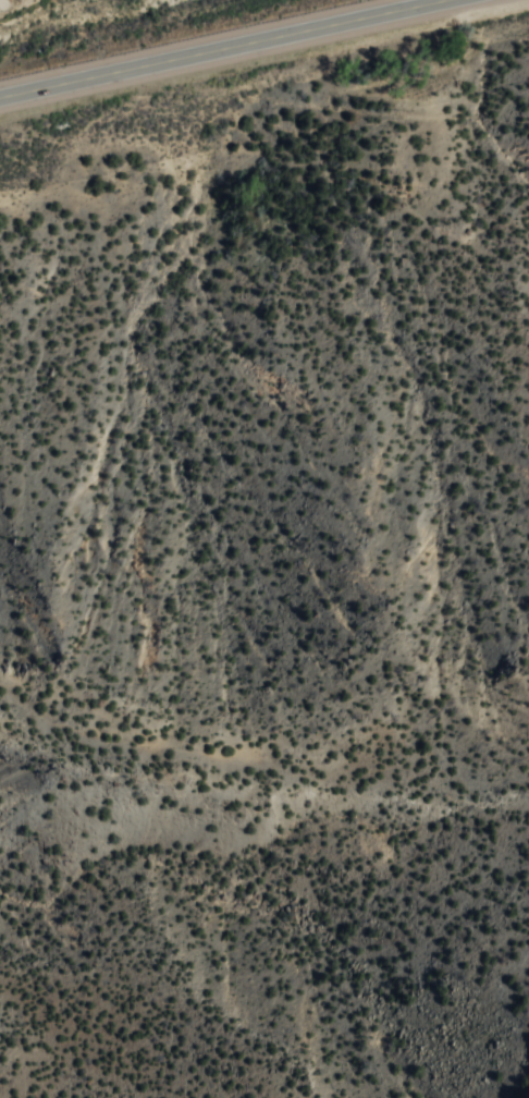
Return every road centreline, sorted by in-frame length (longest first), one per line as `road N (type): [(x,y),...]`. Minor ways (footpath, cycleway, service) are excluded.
road 1 (primary): [(446,0),(0,98)]

